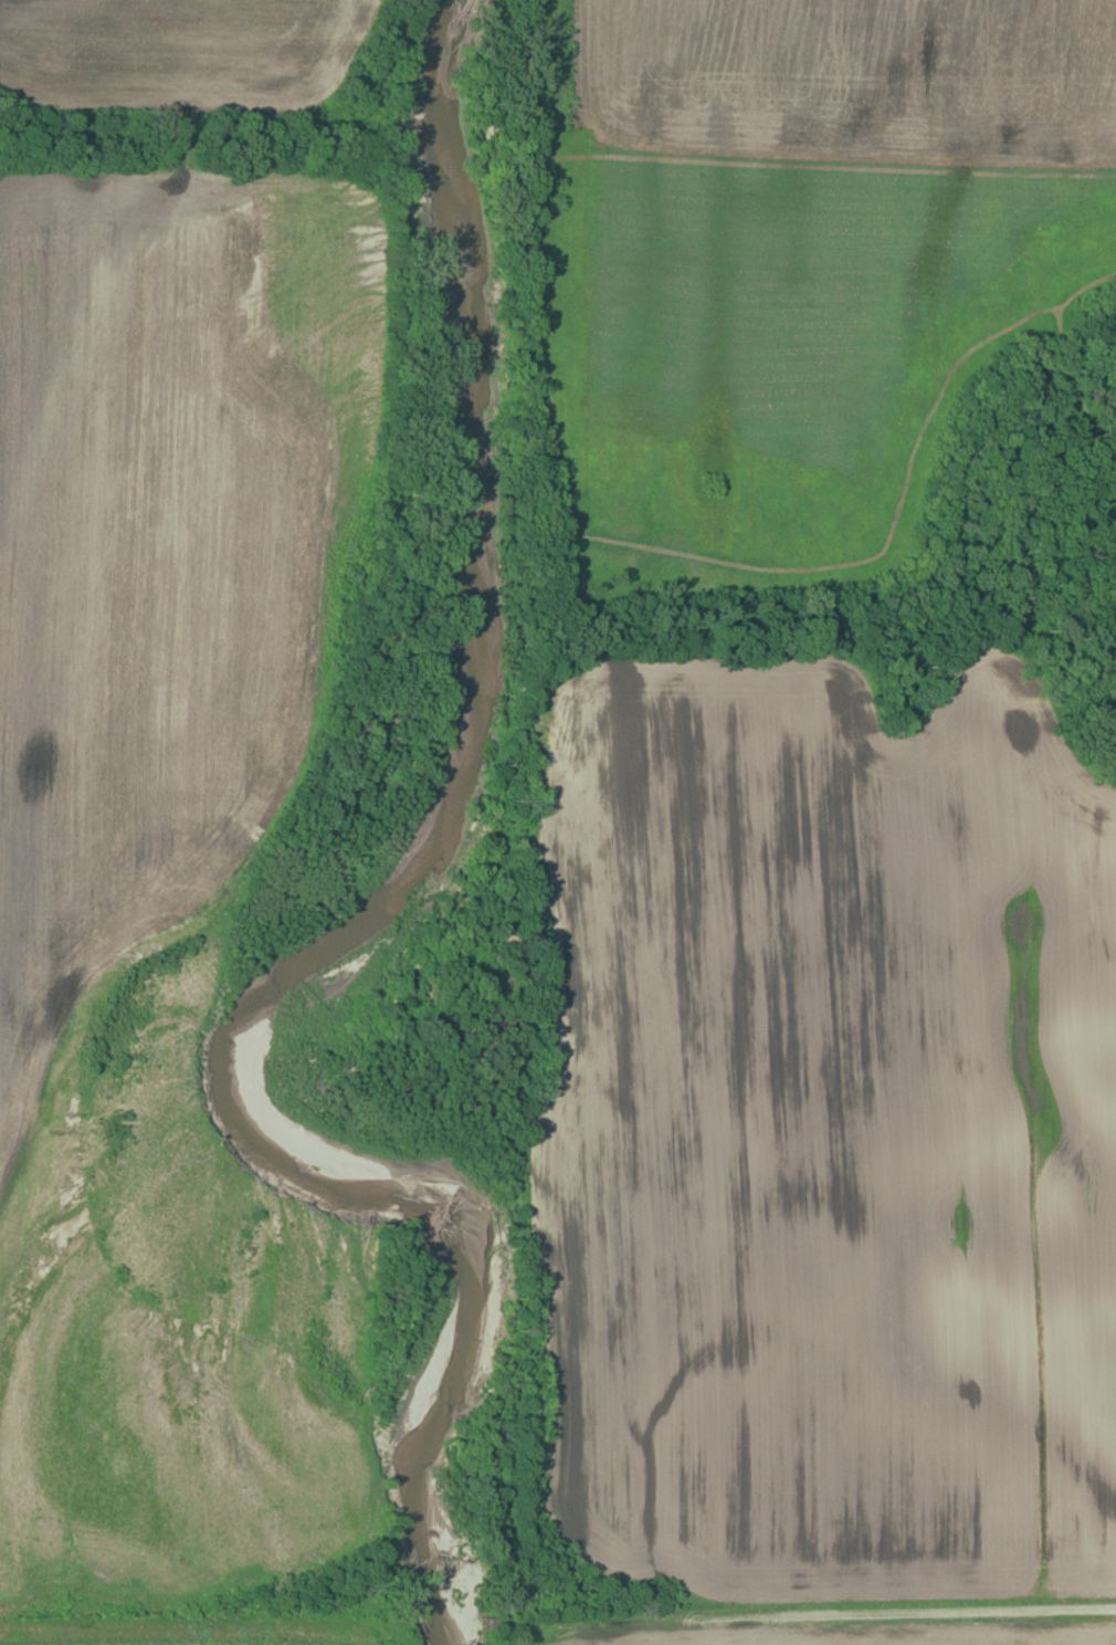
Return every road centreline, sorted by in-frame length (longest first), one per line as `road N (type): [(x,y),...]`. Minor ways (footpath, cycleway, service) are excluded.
road 1 (residential): [(517,1621),(1115,1607)]
road 2 (residential): [(0,1629),(421,1624)]

